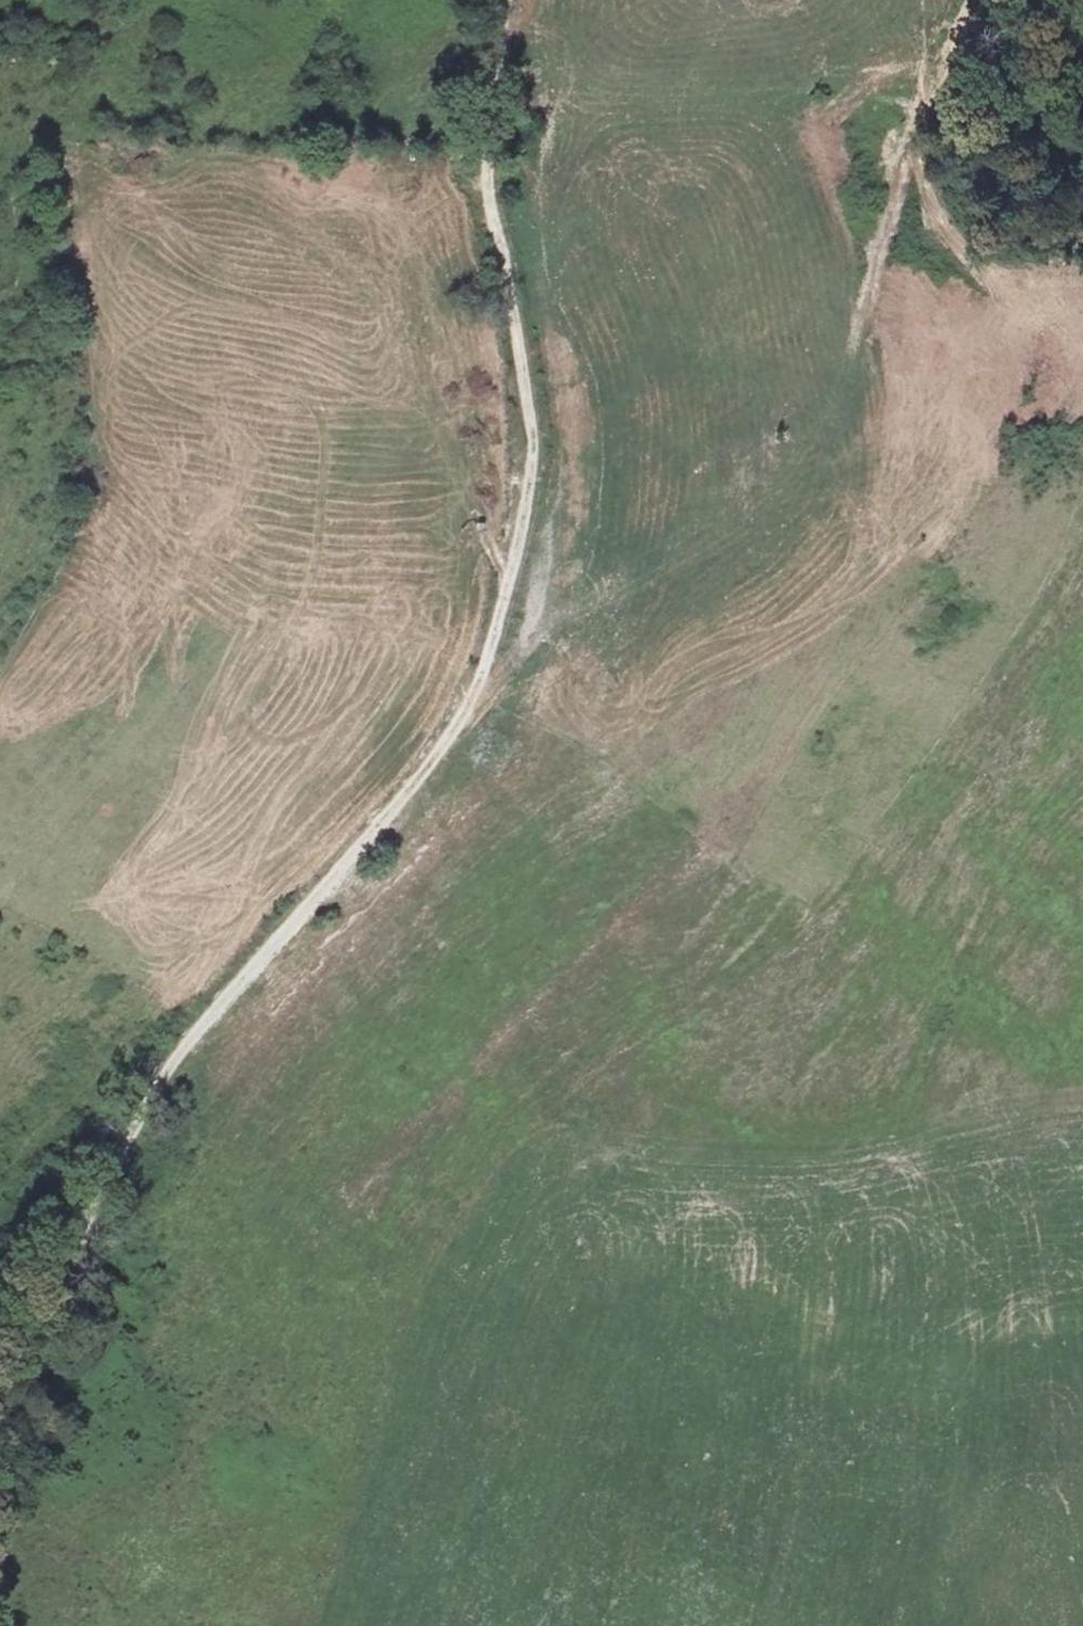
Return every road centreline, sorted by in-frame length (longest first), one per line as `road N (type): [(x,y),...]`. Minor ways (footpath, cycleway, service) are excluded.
road 1 (track): [(0,1419),(8,1388),(179,1037),(465,702),(493,630),(530,455),(514,315),(482,182),(486,73),(501,0)]

